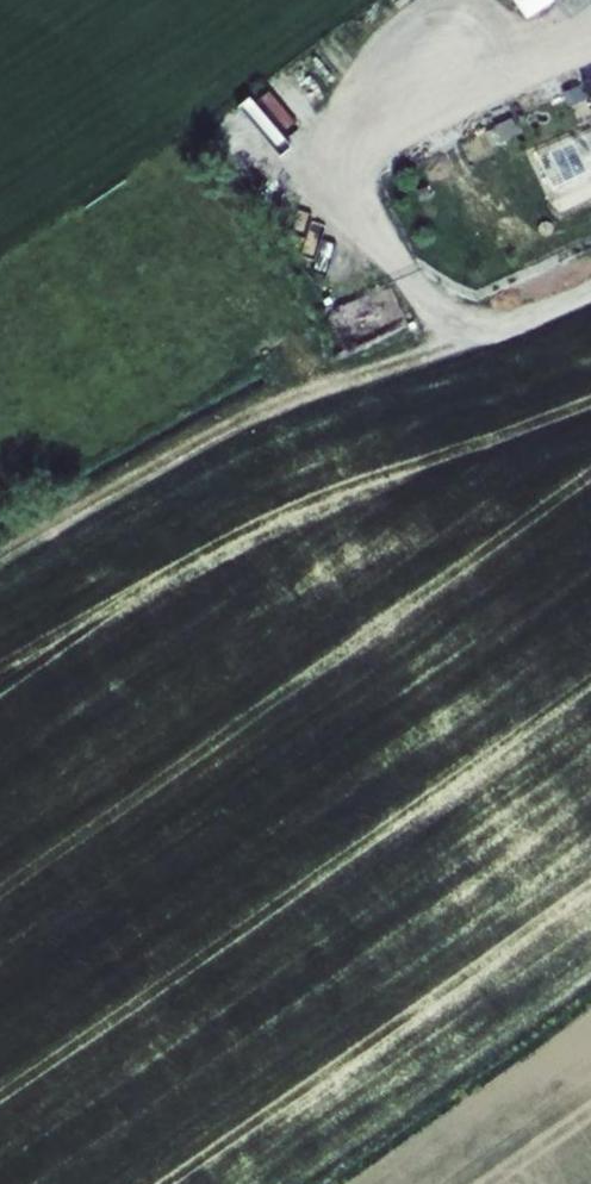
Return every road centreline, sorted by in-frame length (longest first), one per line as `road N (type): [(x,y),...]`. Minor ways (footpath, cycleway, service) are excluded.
road 1 (track): [(590,290),(278,403),(0,557)]

